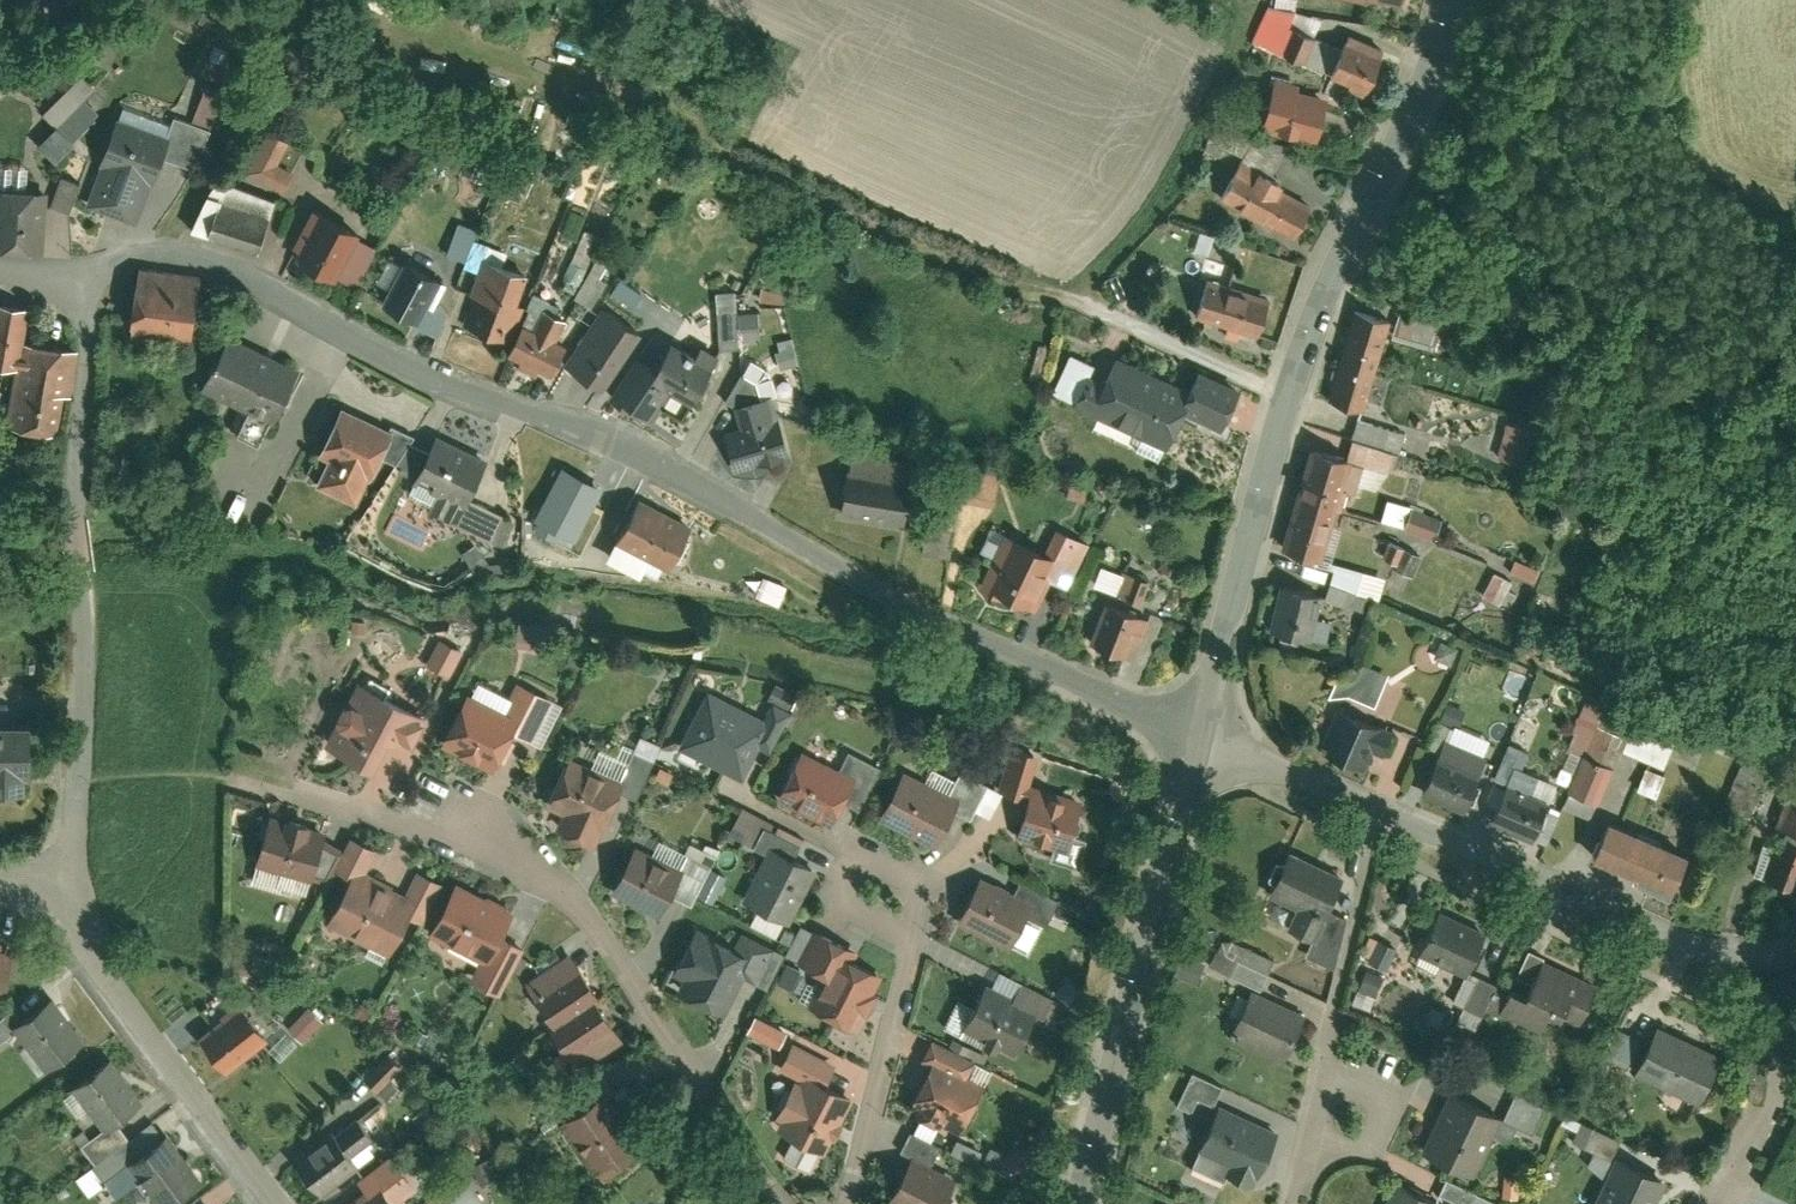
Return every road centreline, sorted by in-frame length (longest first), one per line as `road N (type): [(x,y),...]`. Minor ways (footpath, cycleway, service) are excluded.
road 1 (residential): [(1195,736),(889,597),(687,478),(420,373),(203,256),(142,252),(82,267)]
road 2 (track): [(1285,400),(1078,303),(1002,282),(715,154),(595,82),(549,79)]
road 3 (tertiary): [(1453,0),(1285,400),(1195,736)]
road 4 (residential): [(782,1203),(582,902),(513,843),(291,788)]
road 5 (residential): [(1195,736),(1734,956),(1795,938)]
road 6 (unclassified): [(64,877),(88,604),(80,503),(89,342),(82,267)]
road 7 (tertiary): [(1195,736),(1078,1203)]
road 8 (unclassified): [(279,1203),(91,953),(64,877)]
road 9 (residential): [(852,1203),(914,934),(882,875)]
road 10 (residential): [(1728,1203),(1785,1081),(1790,1017)]
road 11 (residential): [(1296,1203),(1322,1082)]

